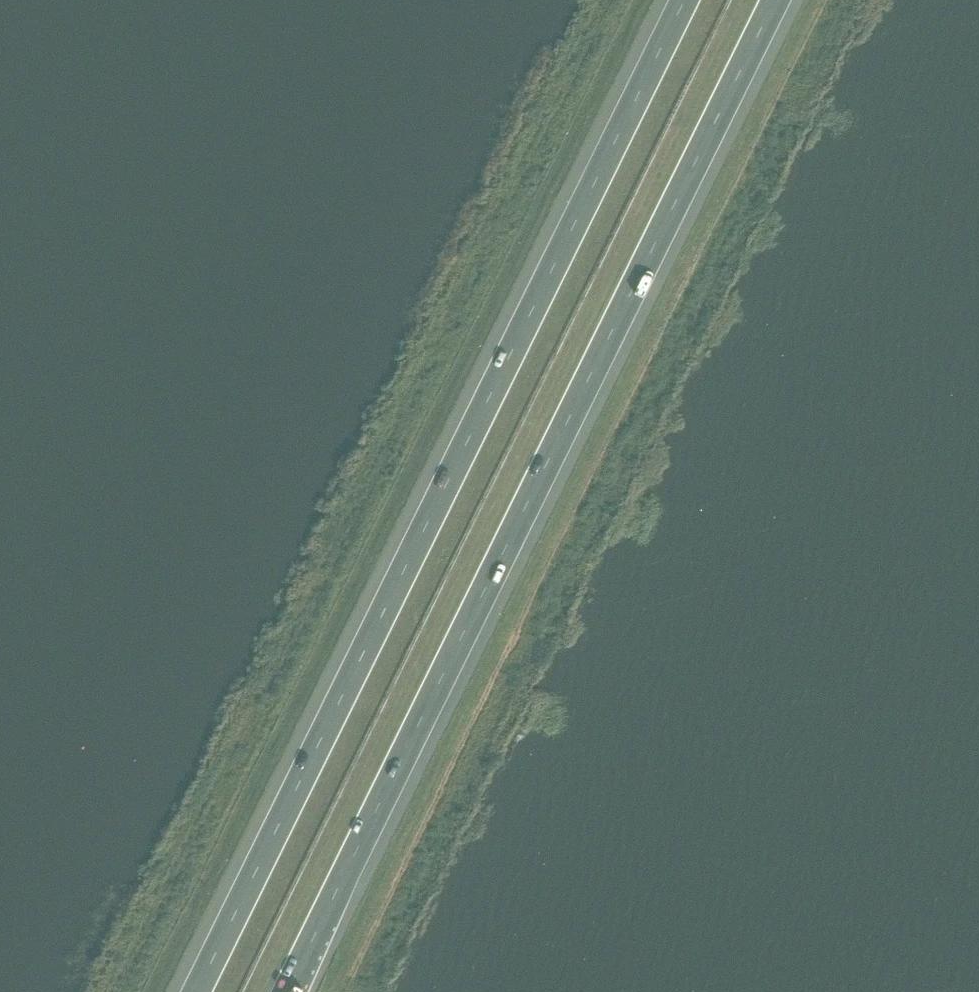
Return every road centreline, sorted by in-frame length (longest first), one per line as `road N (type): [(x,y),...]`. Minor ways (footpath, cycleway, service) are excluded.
road 1 (motorway): [(685,0),(197,991)]
road 2 (motorway): [(288,991),(776,0)]

